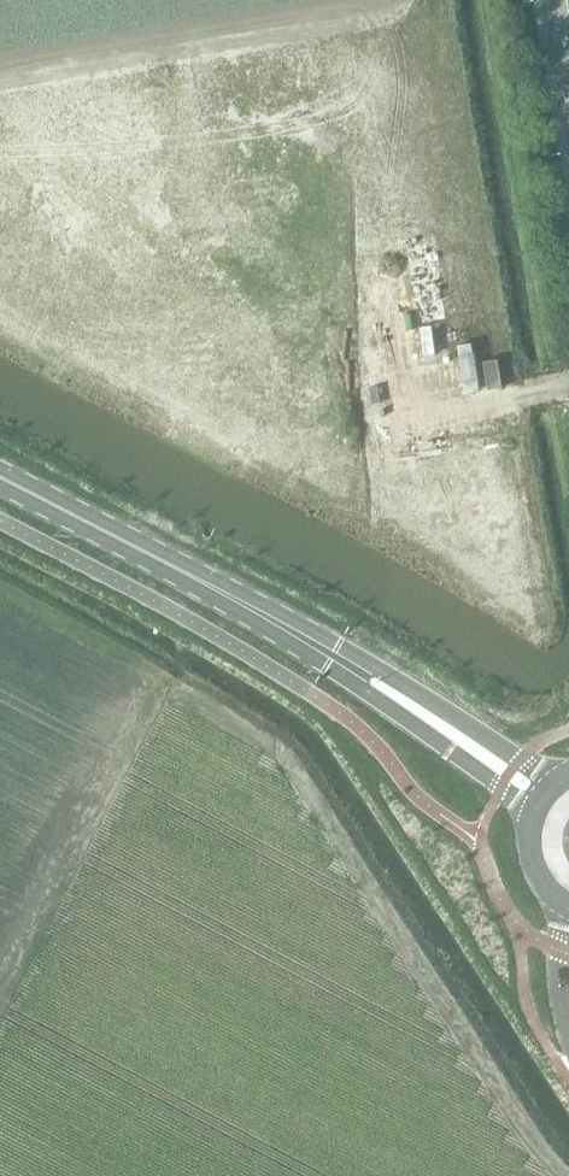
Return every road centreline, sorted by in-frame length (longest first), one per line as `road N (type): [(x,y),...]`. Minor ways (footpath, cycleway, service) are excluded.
road 1 (unclassified): [(259,614),(319,674),(502,786),(531,814)]
road 2 (unclassified): [(550,785),(336,641),(259,614)]
road 3 (unclassified): [(0,475),(259,614)]

